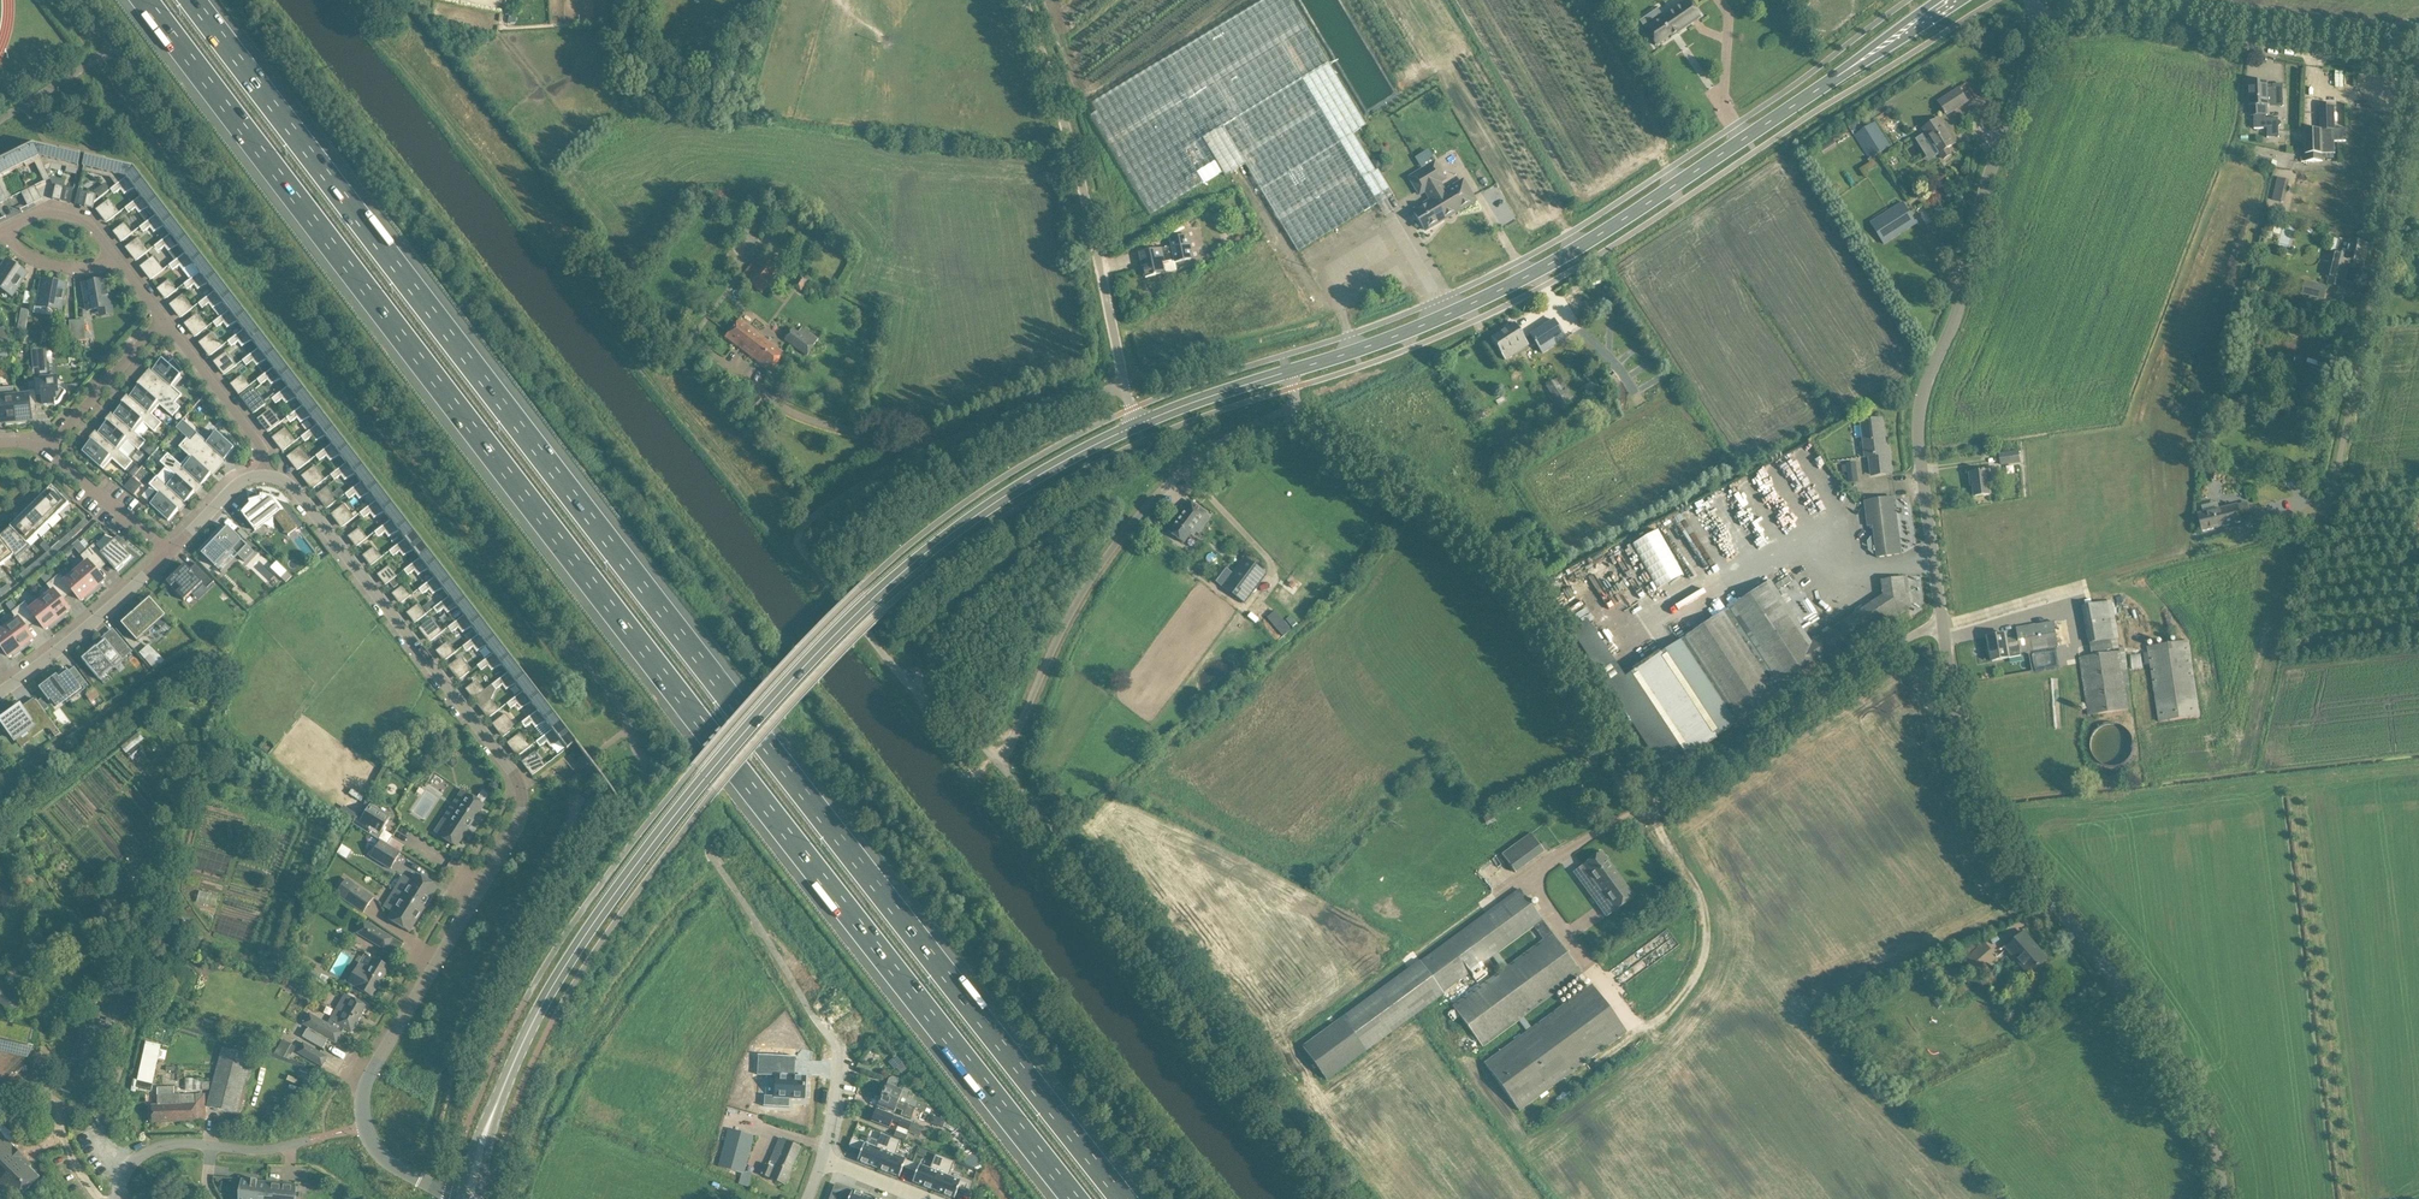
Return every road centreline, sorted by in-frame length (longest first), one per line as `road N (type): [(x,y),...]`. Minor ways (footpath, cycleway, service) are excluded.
road 1 (motorway): [(1127,1198),(735,704),(197,0)]
road 2 (motorway): [(150,0),(1078,1198)]
road 3 (secondary): [(508,1075),(597,920),(705,778),(821,649),(981,510),(1137,424)]
road 4 (residential): [(365,1126),(373,1070),(520,820),(523,803),(516,776),(294,488),(265,475)]
road 5 (secondary): [(1288,371),(1516,282),(1956,0)]
road 6 (track): [(798,538),(354,0)]
road 7 (tertiary): [(2223,1198),(2200,1113),(2137,1011),(1978,807),(1942,623)]
road 8 (tertiary): [(1942,623),(1919,437),(1923,403),(1969,283),(1971,242),(2042,19)]
road 9 (unclassified): [(2241,530),(2322,510),(2334,493),(2418,77)]
road 10 (unclassified): [(1000,766),(1058,638),(1127,528),(1212,449),(1289,410),(1295,400),(1288,371)]
road 11 (unclassified): [(1000,766),(905,683),(798,538),(815,512),(946,439)]
road 12 (unclassified): [(1124,385),(1080,168),(1022,0)]
road 13 (unclassified): [(2418,62),(2253,44),(2129,17),(2042,19)]
road 14 (unclassified): [(1650,809),(1942,623)]
road 15 (residential): [(170,552),(71,643),(0,693)]
road 16 (residential): [(946,439),(822,424),(754,389)]
road 17 (residential): [(265,475),(260,445),(163,320)]
road 18 (unclassified): [(946,439),(1124,385)]
road 19 (residential): [(47,451),(163,320)]
road 20 (secondary): [(1137,424),(1288,371)]
road 21 (unclassified): [(170,552),(47,451)]
road 22 (residential): [(211,1145),(271,1148),(365,1126)]
road 23 (residential): [(825,1159),(839,1063),(835,1044),(810,1015)]
road 24 (residential): [(115,257),(90,225),(70,216),(39,213),(3,231)]
road 25 (secondary): [(508,1075),(461,1198)]
road 26 (secondary): [(477,1198),(508,1075)]
road 27 (residential): [(115,257),(62,268),(31,256),(3,231)]
road 28 (residential): [(265,475),(237,485),(170,552)]
road 29 (residential): [(461,1198),(395,1167),(365,1126)]
road 30 (residential): [(115,1198),(127,1171),(148,1151),(211,1145)]

